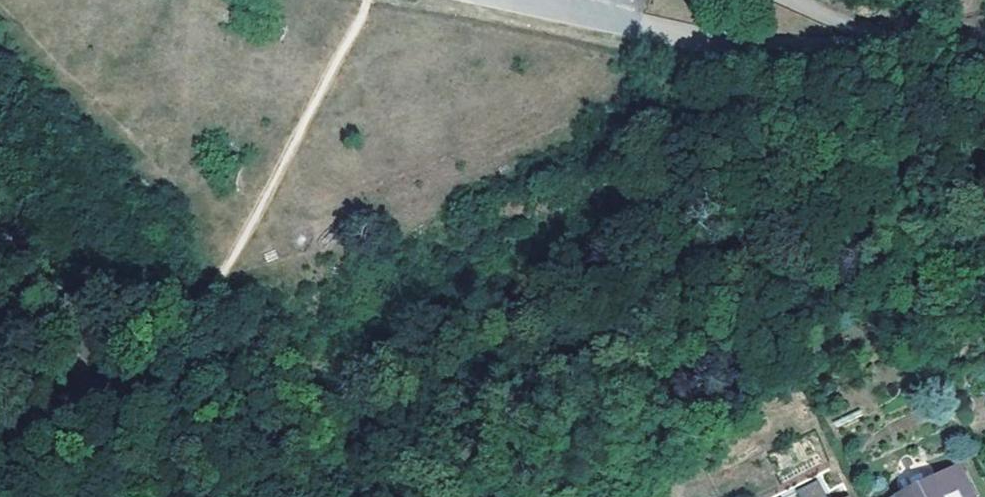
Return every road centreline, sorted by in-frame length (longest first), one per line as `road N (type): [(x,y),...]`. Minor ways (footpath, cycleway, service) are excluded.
road 1 (track): [(0,445),(149,342),(211,286),(369,0)]
road 2 (residential): [(521,0),(755,47),(984,35)]

